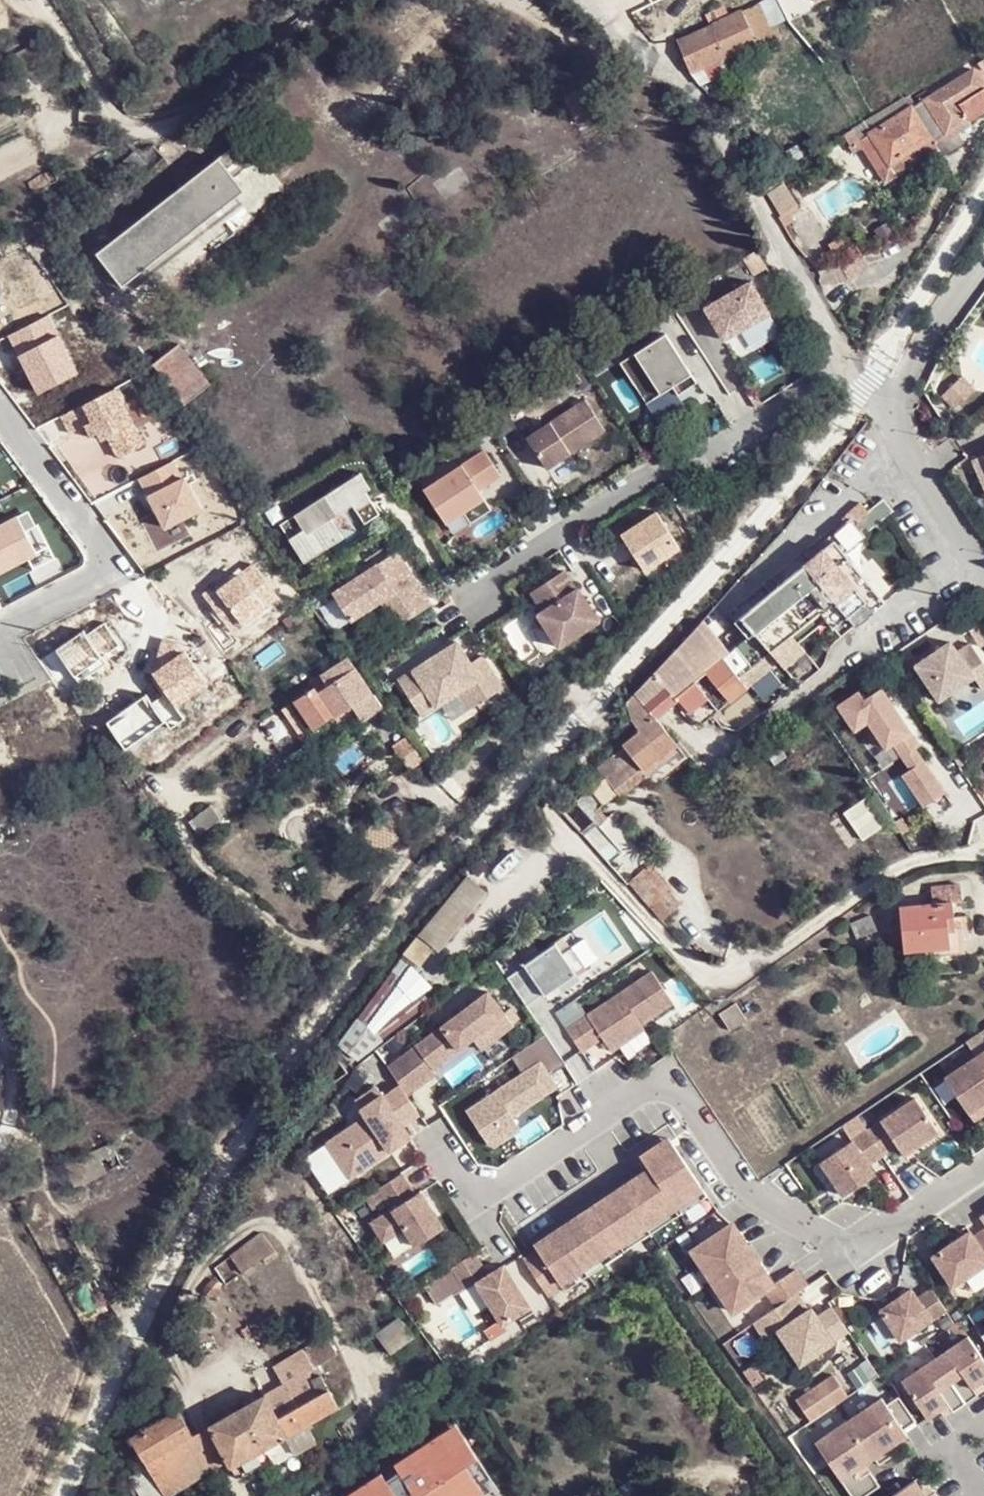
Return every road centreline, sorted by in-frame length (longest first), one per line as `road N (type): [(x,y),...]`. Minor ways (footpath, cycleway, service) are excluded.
road 1 (residential): [(983,858),(914,863),(738,976),(697,974),(554,822),(551,796),(600,740),(603,725),(593,705),(562,695),(489,747),(362,914),(334,943),(313,947),(290,940),(193,849),(145,775)]
road 2 (residential): [(472,594),(653,473),(695,466),(849,356)]
road 3 (residential): [(595,0),(689,85),(849,356)]
road 4 (residential): [(42,0),(119,117),(141,123),(194,111),(340,0)]
road 5 (residential): [(0,418),(101,550),(103,565),(97,577),(17,615),(0,637)]
road 6 (residential): [(849,356),(983,570)]

